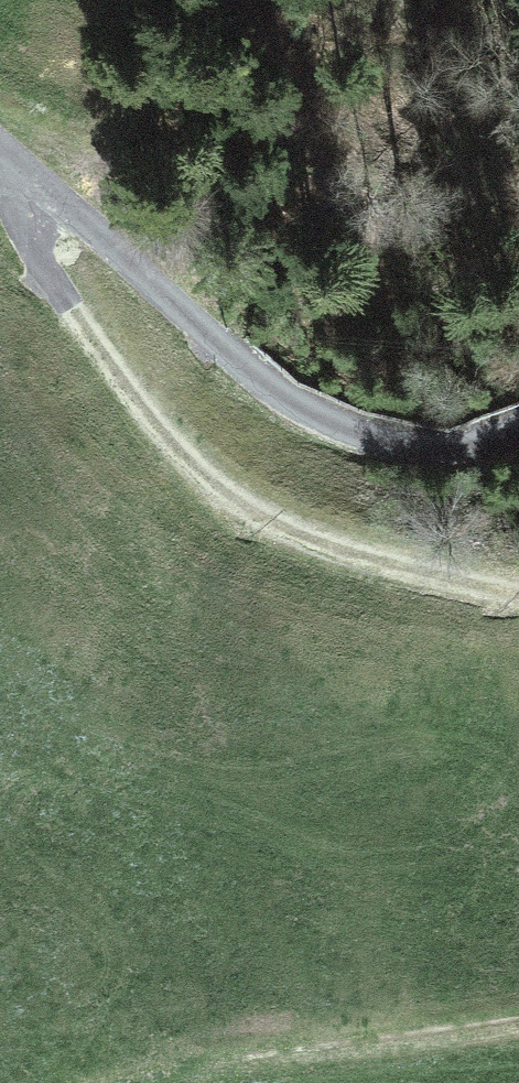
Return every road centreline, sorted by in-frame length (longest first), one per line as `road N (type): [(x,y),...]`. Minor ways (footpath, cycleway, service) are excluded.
road 1 (track): [(518,596),(333,548),(216,483),(100,348),(56,278),(0,160)]
road 2 (track): [(518,428),(476,443),(373,441),(264,391),(0,142)]
road 3 (track): [(237,1082),(518,1036)]

